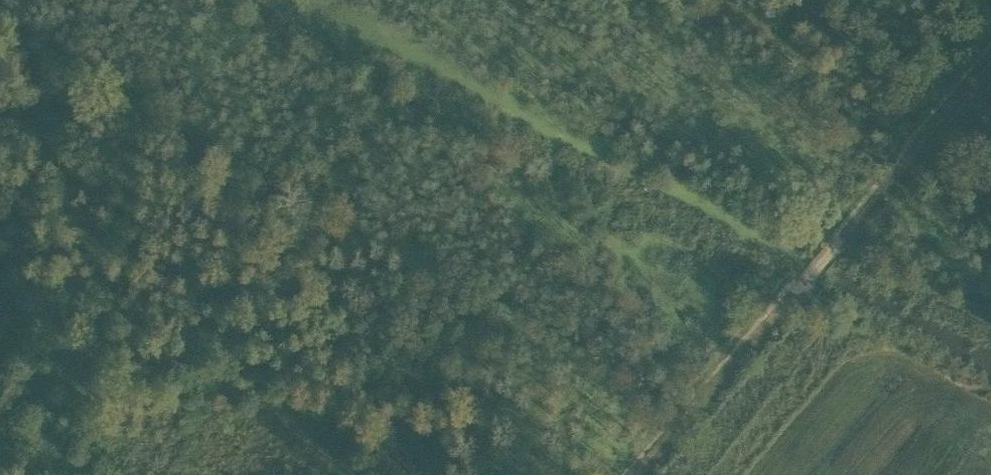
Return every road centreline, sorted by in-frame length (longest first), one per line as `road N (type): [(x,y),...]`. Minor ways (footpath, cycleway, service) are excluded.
road 1 (track): [(643,474),(801,288)]
road 2 (track): [(840,242),(990,67)]

